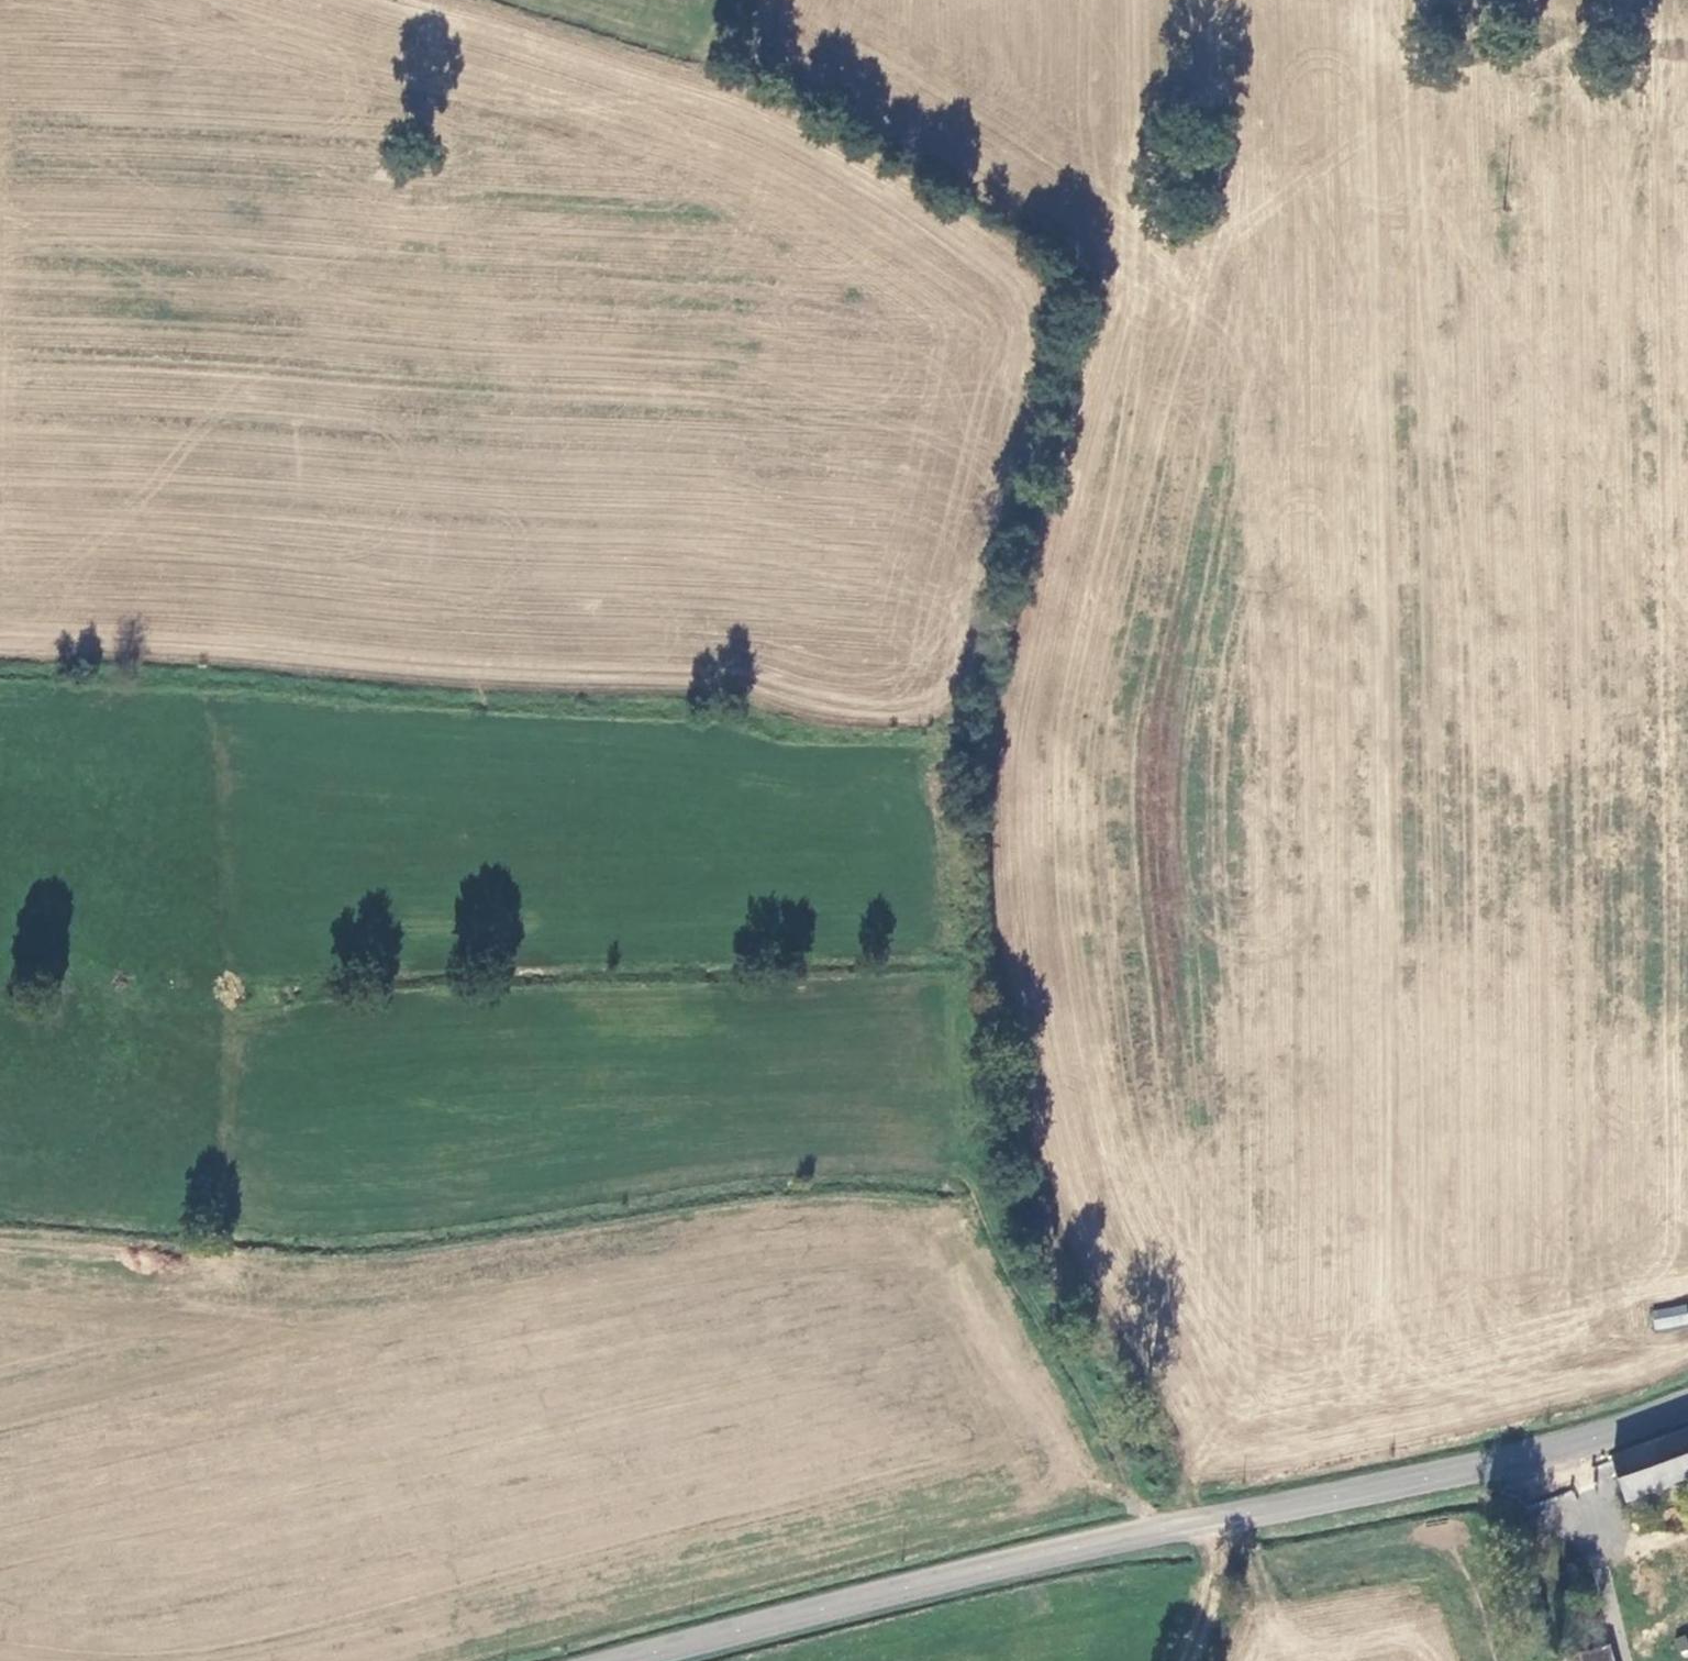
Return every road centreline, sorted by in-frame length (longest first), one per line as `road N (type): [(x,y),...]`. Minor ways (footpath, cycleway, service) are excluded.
road 1 (tertiary): [(1687,1402),(1587,1441),(990,1566),(619,1660)]

